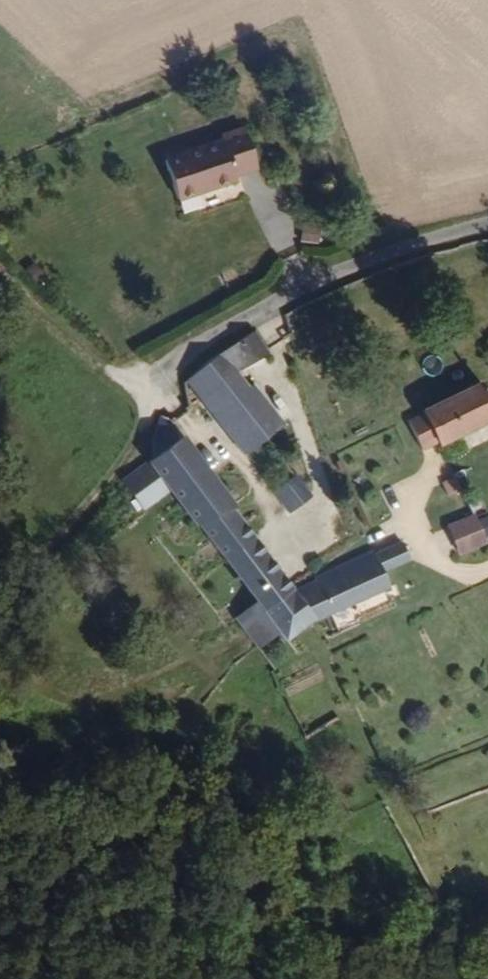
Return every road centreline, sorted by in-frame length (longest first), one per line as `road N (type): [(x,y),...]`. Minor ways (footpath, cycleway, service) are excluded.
road 1 (unclassified): [(487,234),(396,247),(241,309),(133,388)]

